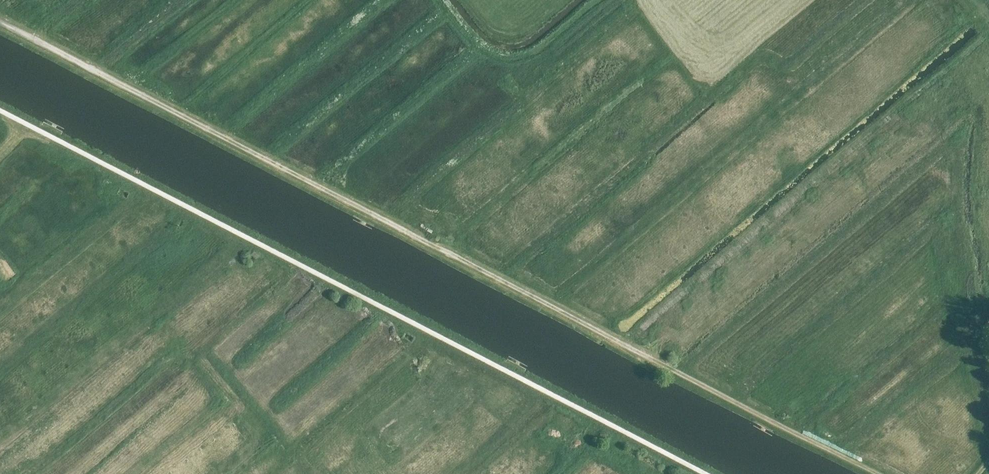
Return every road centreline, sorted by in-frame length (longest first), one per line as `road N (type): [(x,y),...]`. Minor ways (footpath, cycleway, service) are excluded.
road 1 (unclassified): [(879,473),(0,22)]
road 2 (track): [(697,473),(0,116)]

